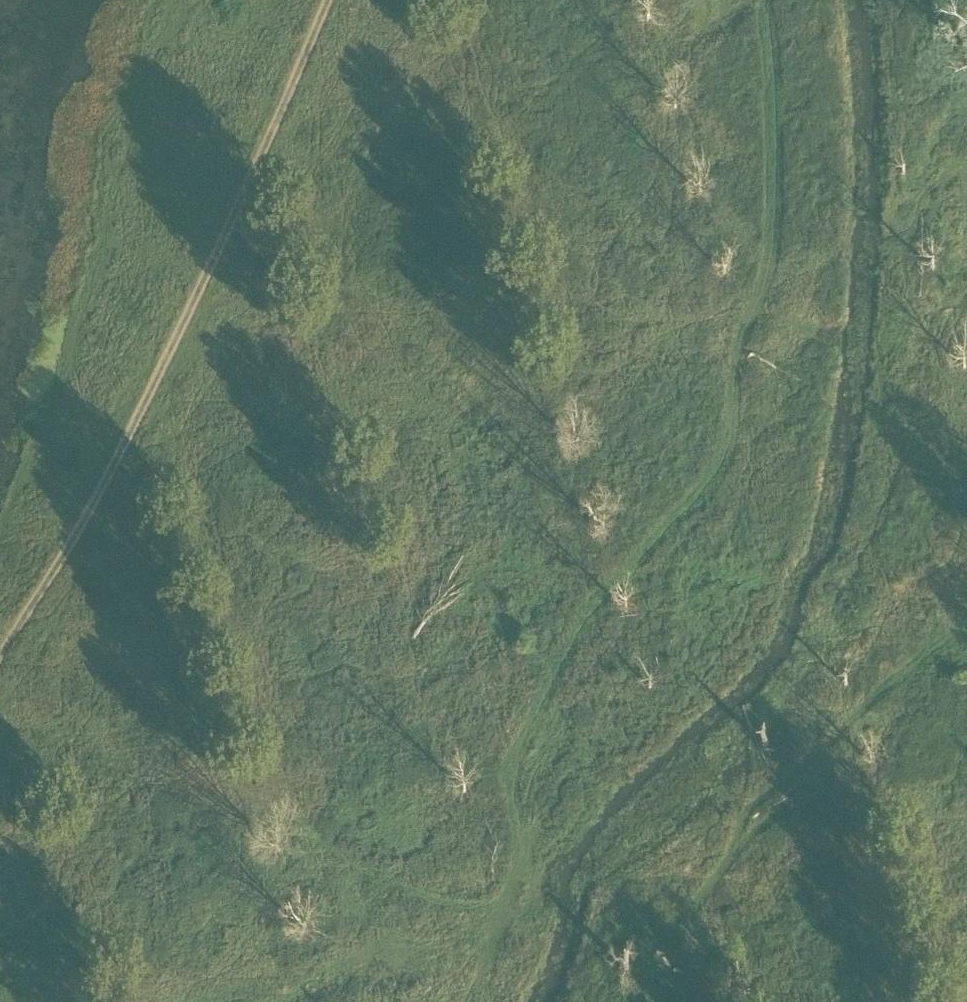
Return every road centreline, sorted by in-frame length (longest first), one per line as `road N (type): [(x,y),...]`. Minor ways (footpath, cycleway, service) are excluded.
road 1 (track): [(0,660),(147,412),(333,0)]

